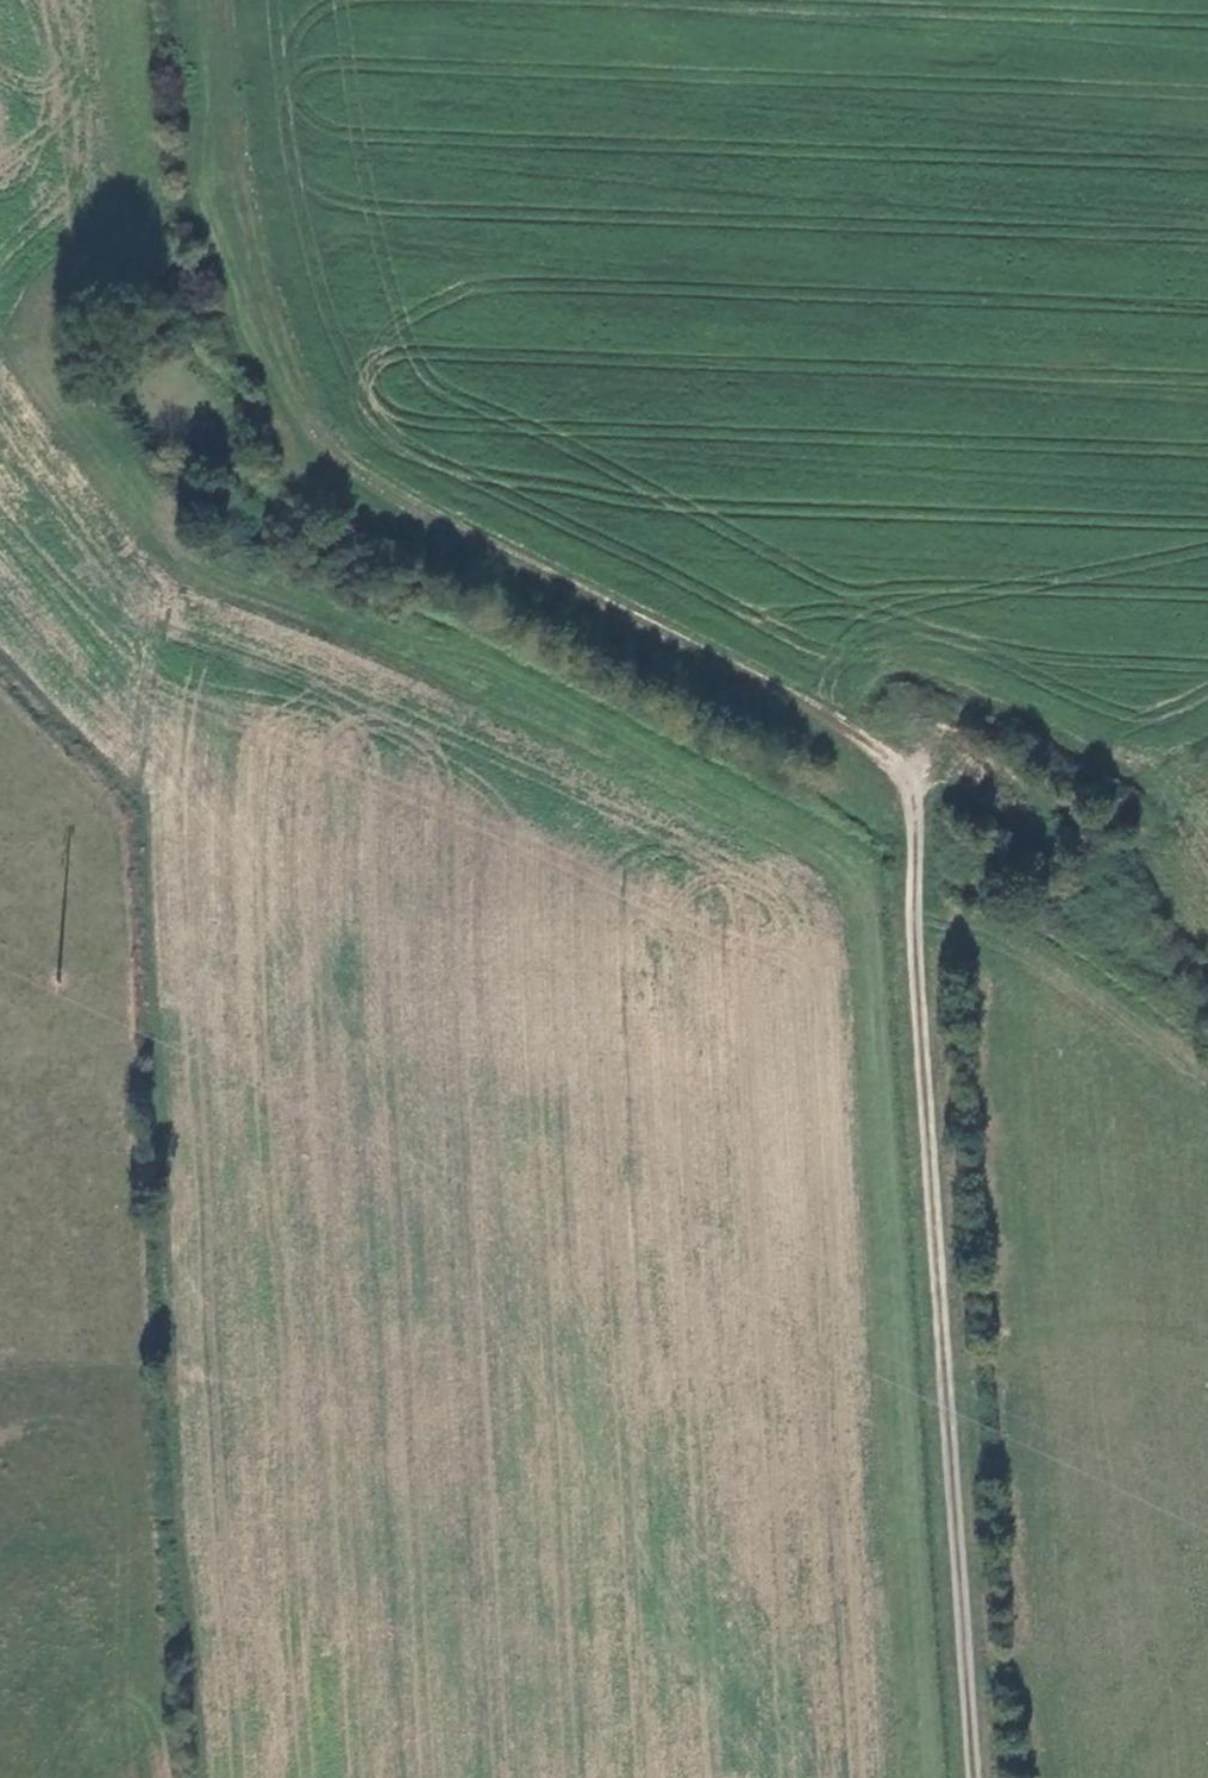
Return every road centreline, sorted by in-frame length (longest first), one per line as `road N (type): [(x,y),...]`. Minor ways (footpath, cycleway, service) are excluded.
road 1 (track): [(977,1777),(915,767),(939,719),(960,702),(989,697),(1076,739),(1125,793),(1140,874),(1157,908),(1207,952)]

